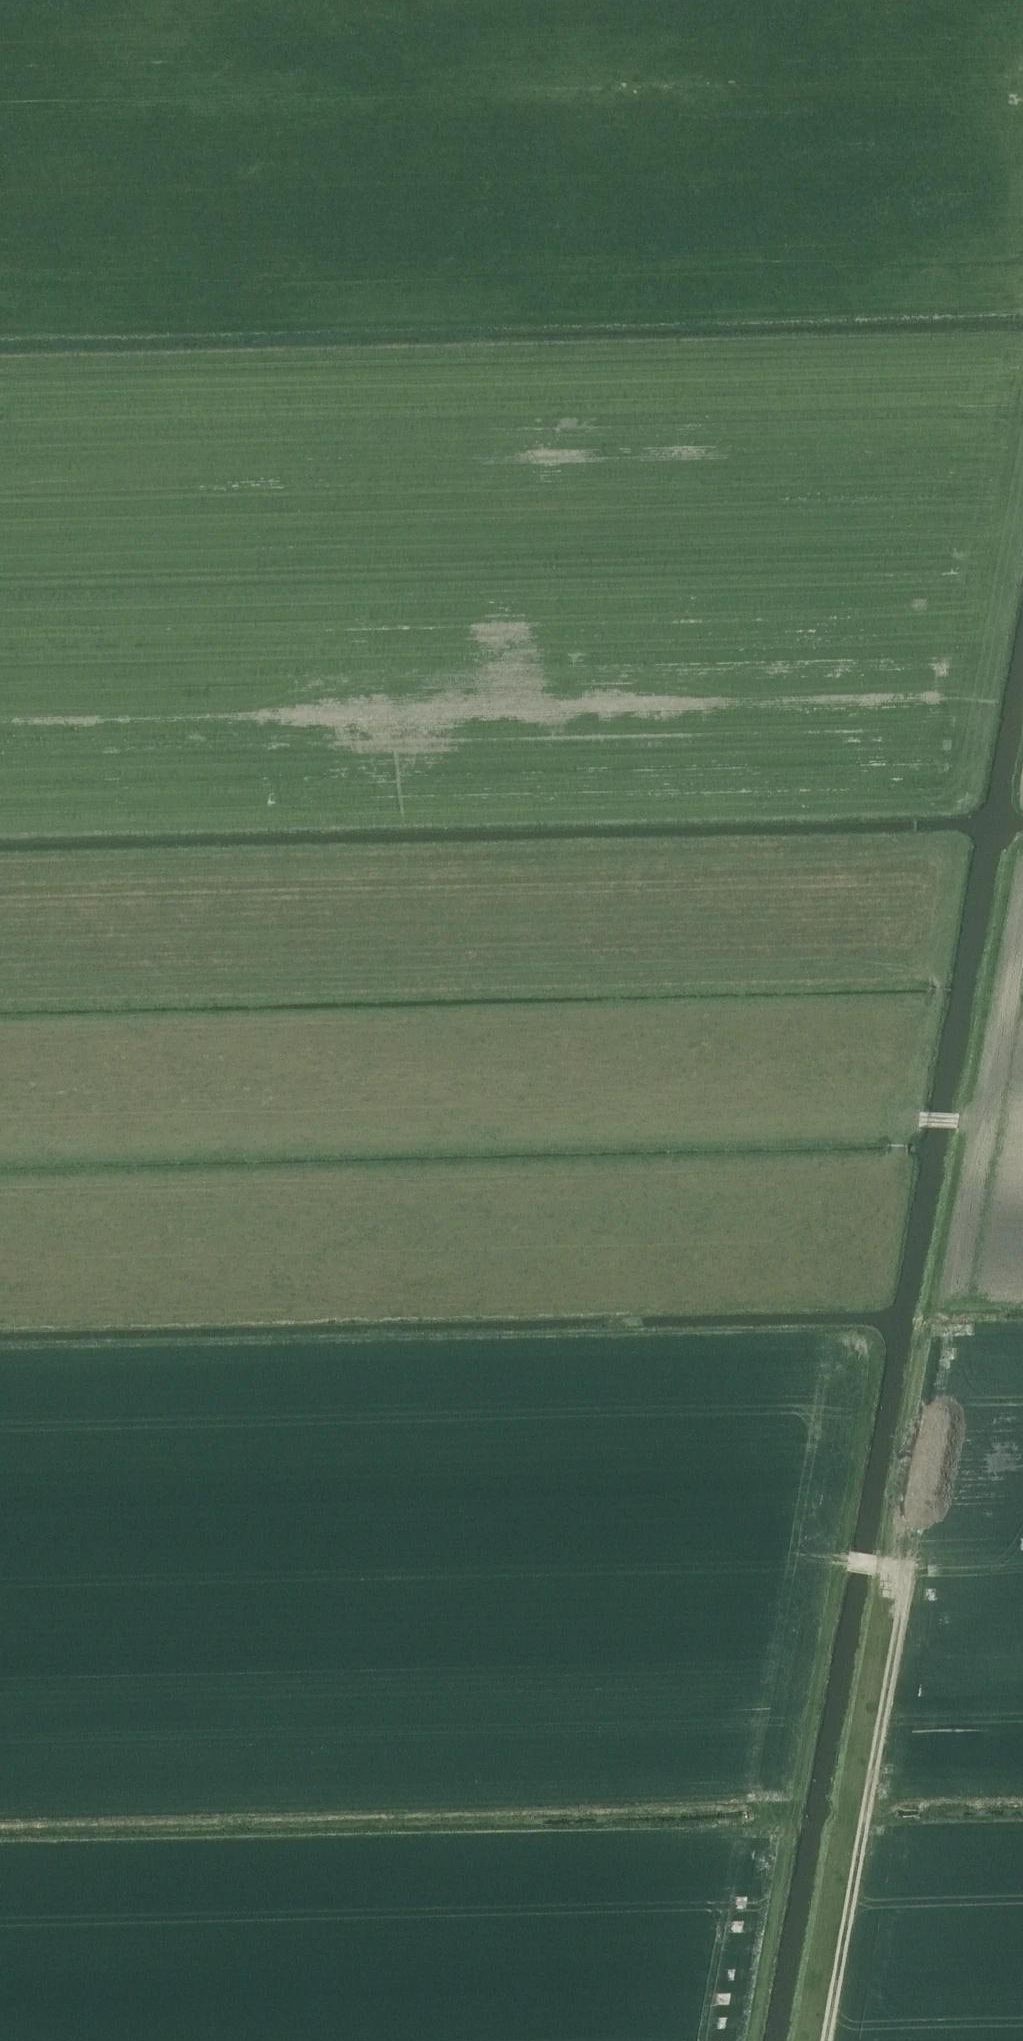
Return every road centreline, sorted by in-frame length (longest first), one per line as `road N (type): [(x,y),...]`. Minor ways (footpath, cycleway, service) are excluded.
road 1 (track): [(825,2040),(904,1571),(829,1557)]

